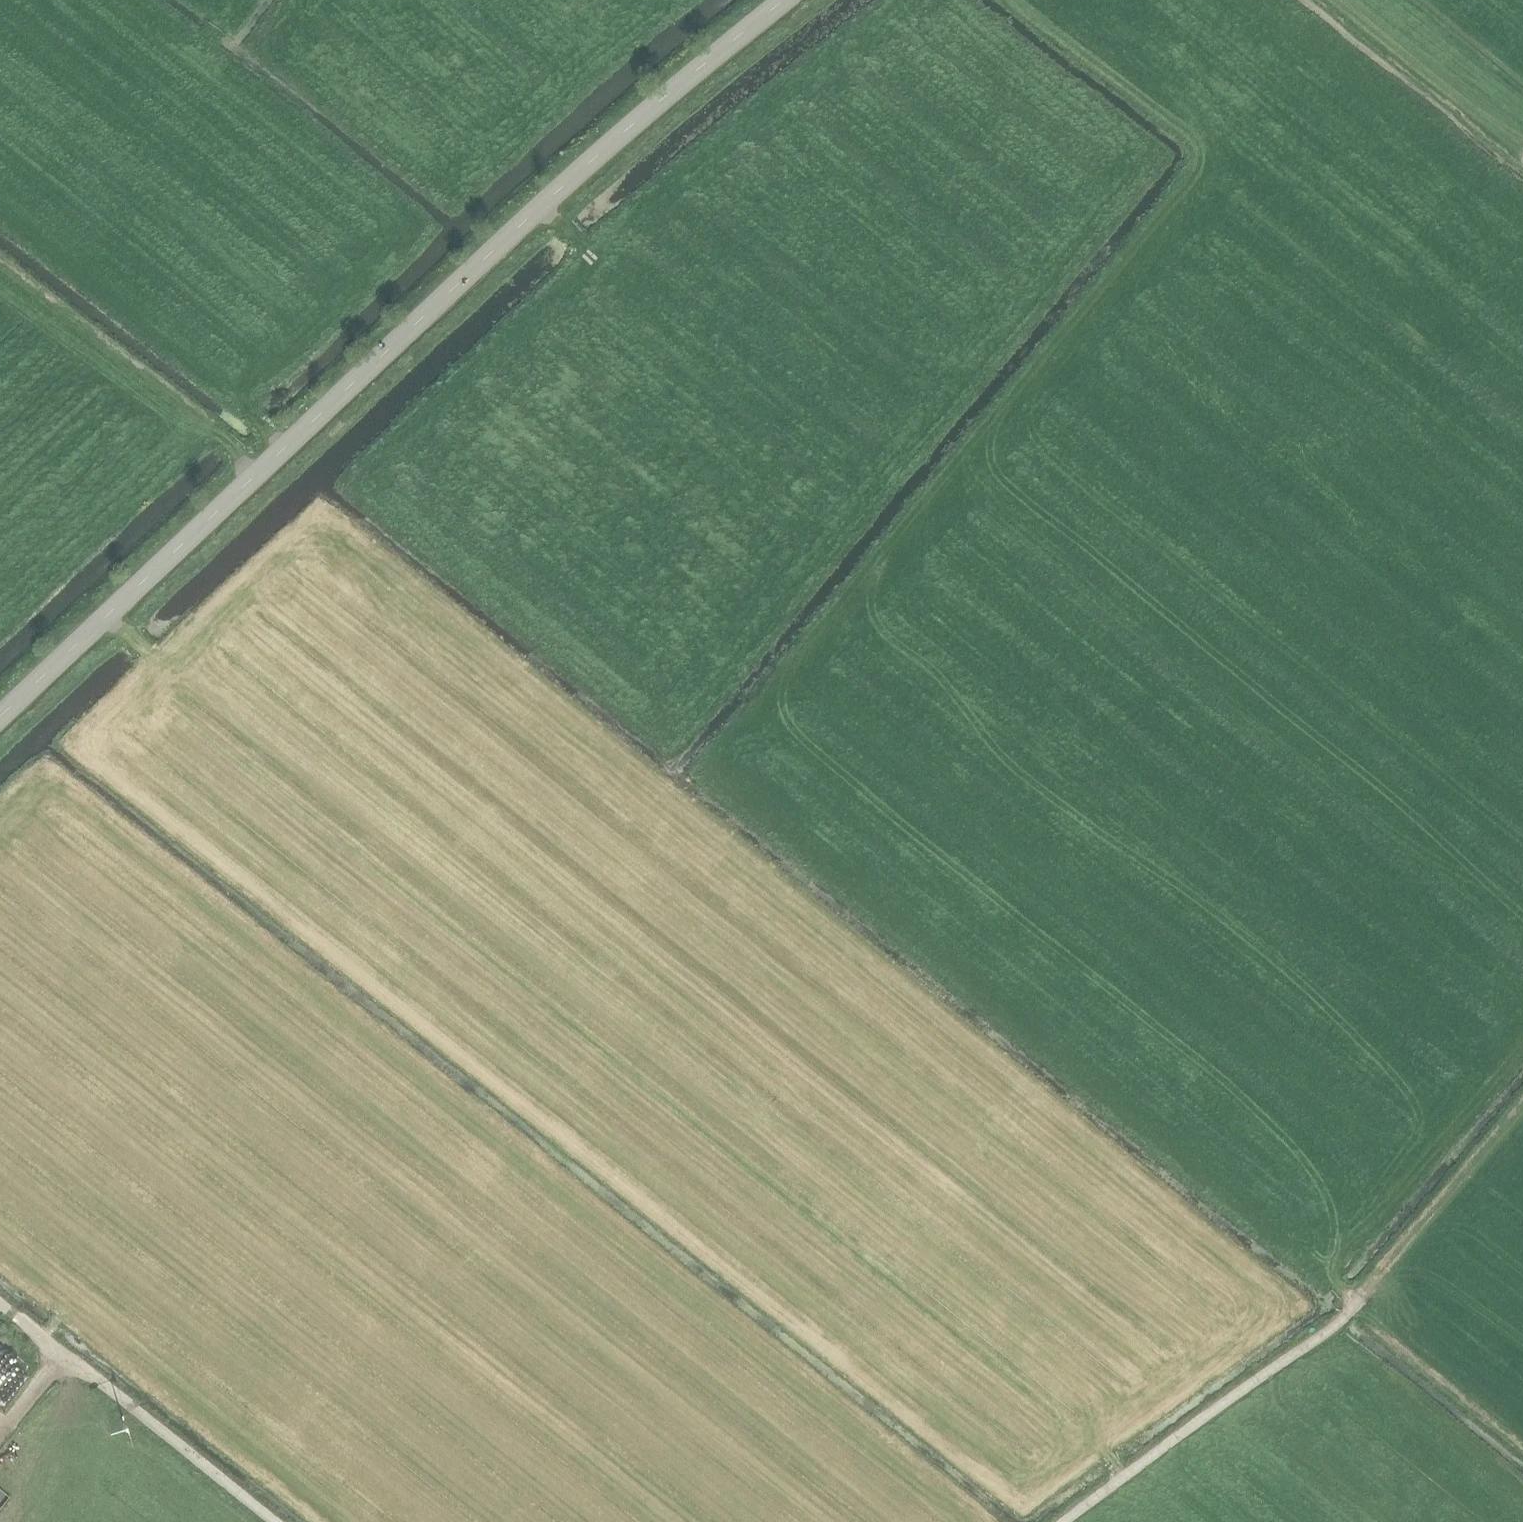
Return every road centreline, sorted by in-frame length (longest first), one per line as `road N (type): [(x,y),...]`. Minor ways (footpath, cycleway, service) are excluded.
road 1 (secondary): [(0,726),(548,211),(796,0)]

